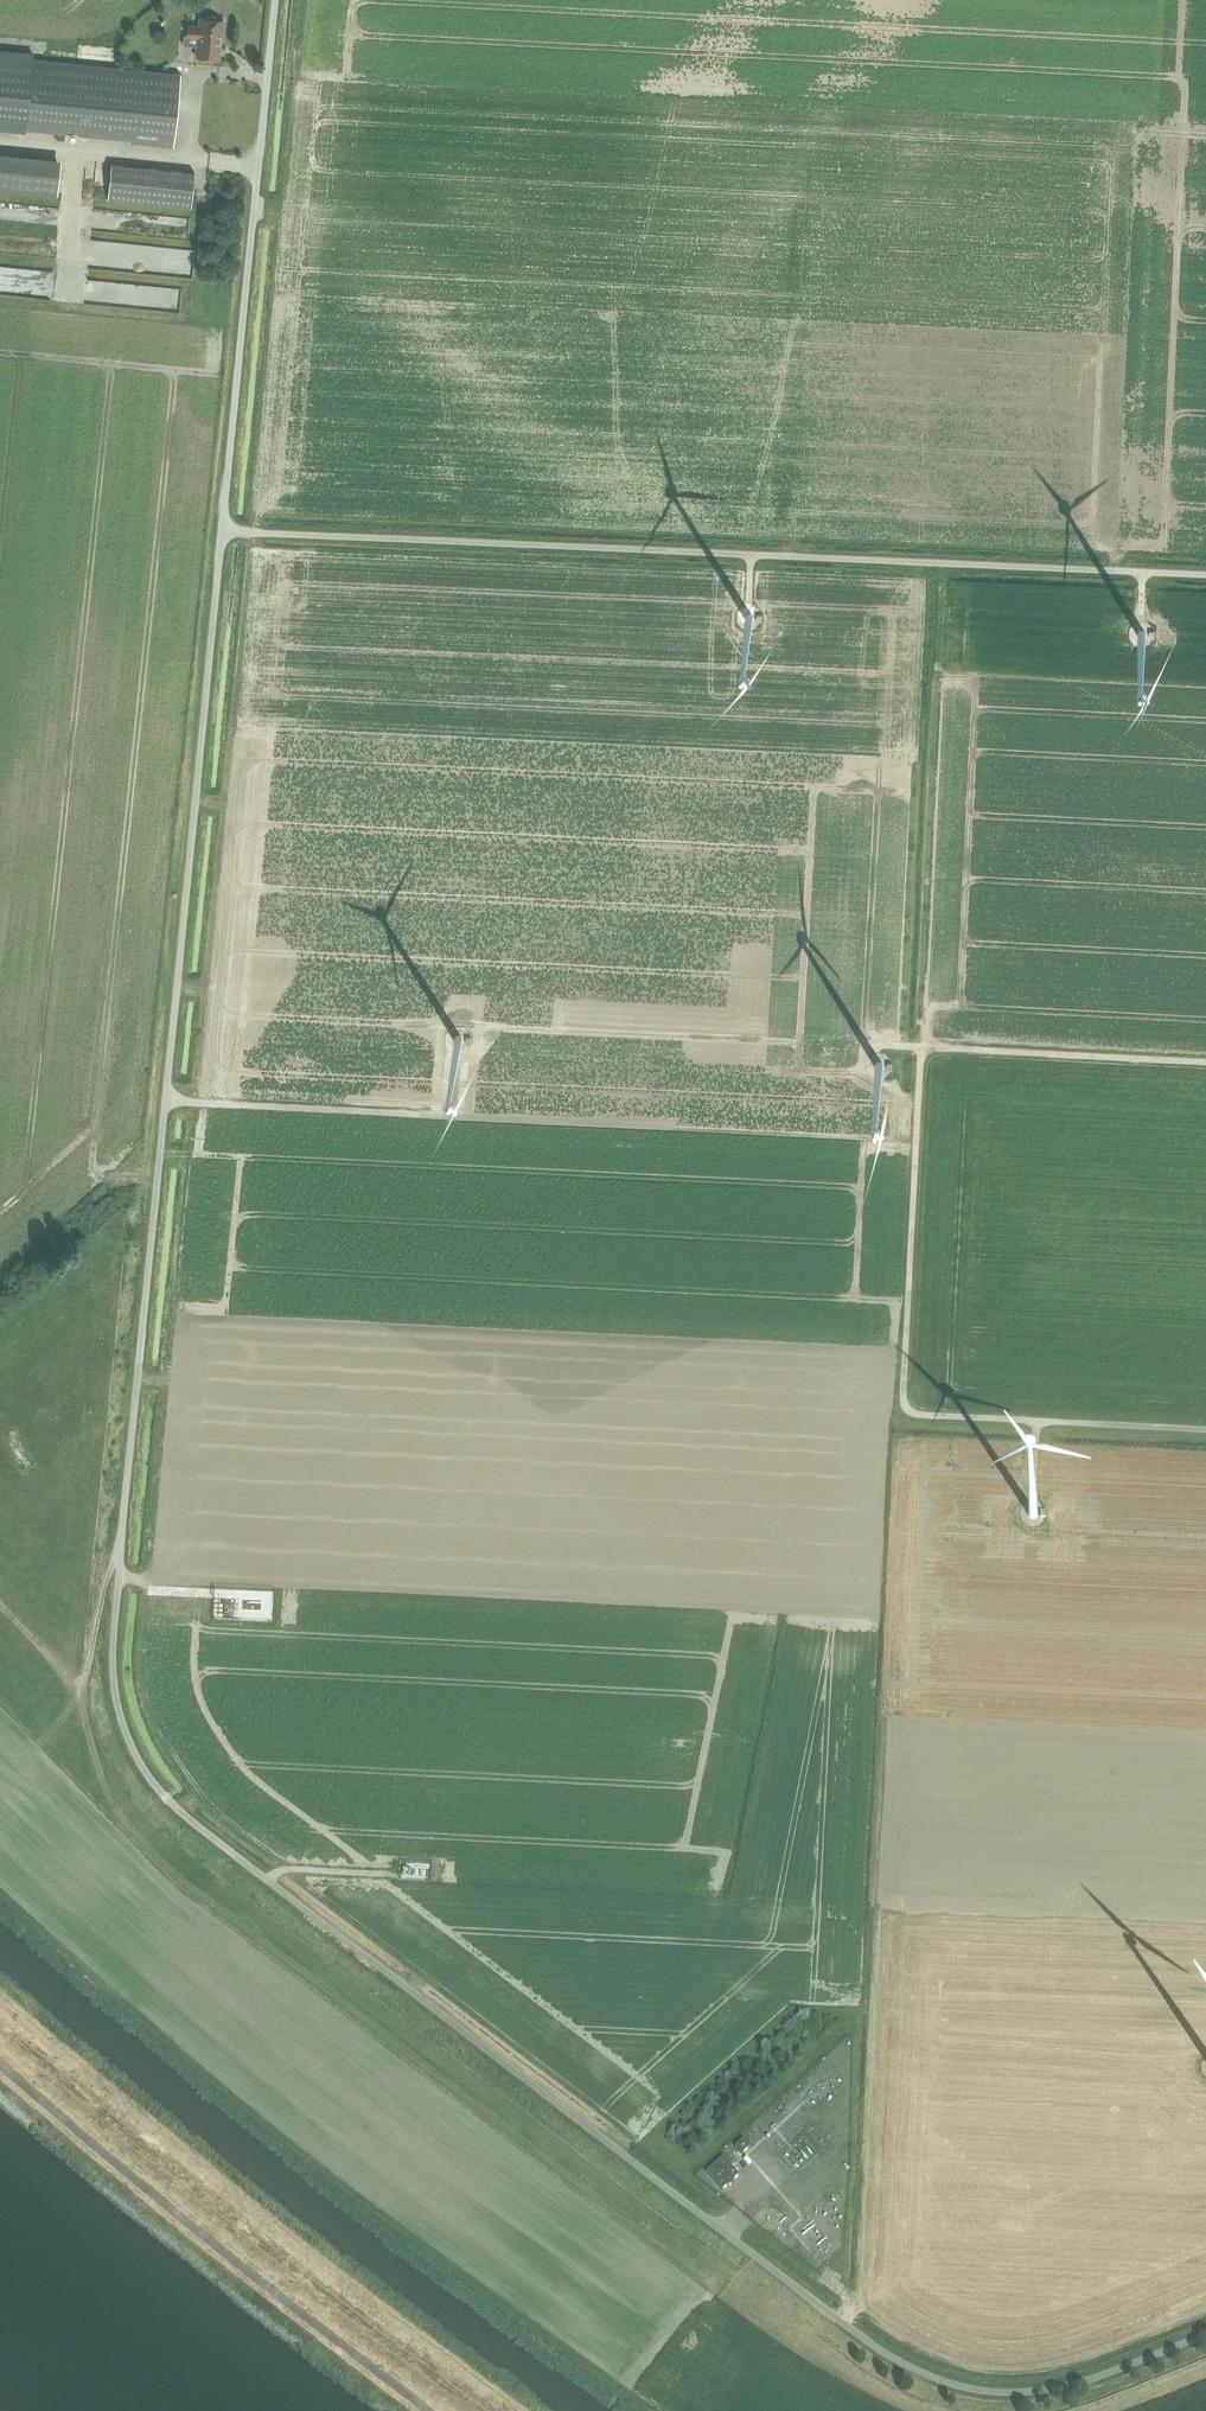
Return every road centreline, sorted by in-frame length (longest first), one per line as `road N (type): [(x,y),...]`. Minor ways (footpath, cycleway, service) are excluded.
road 1 (unclassified): [(222,530),(113,1643),(115,1694),(148,1777),(180,1811),(905,2371),(965,2390),(1049,2392),(1205,2337)]
road 2 (unclassified): [(1205,574),(222,530)]
road 3 (unclassified): [(424,2410),(0,2066)]
road 4 (unclassified): [(222,530),(275,0)]
road 5 (track): [(22,1750),(71,1711),(121,1555)]

